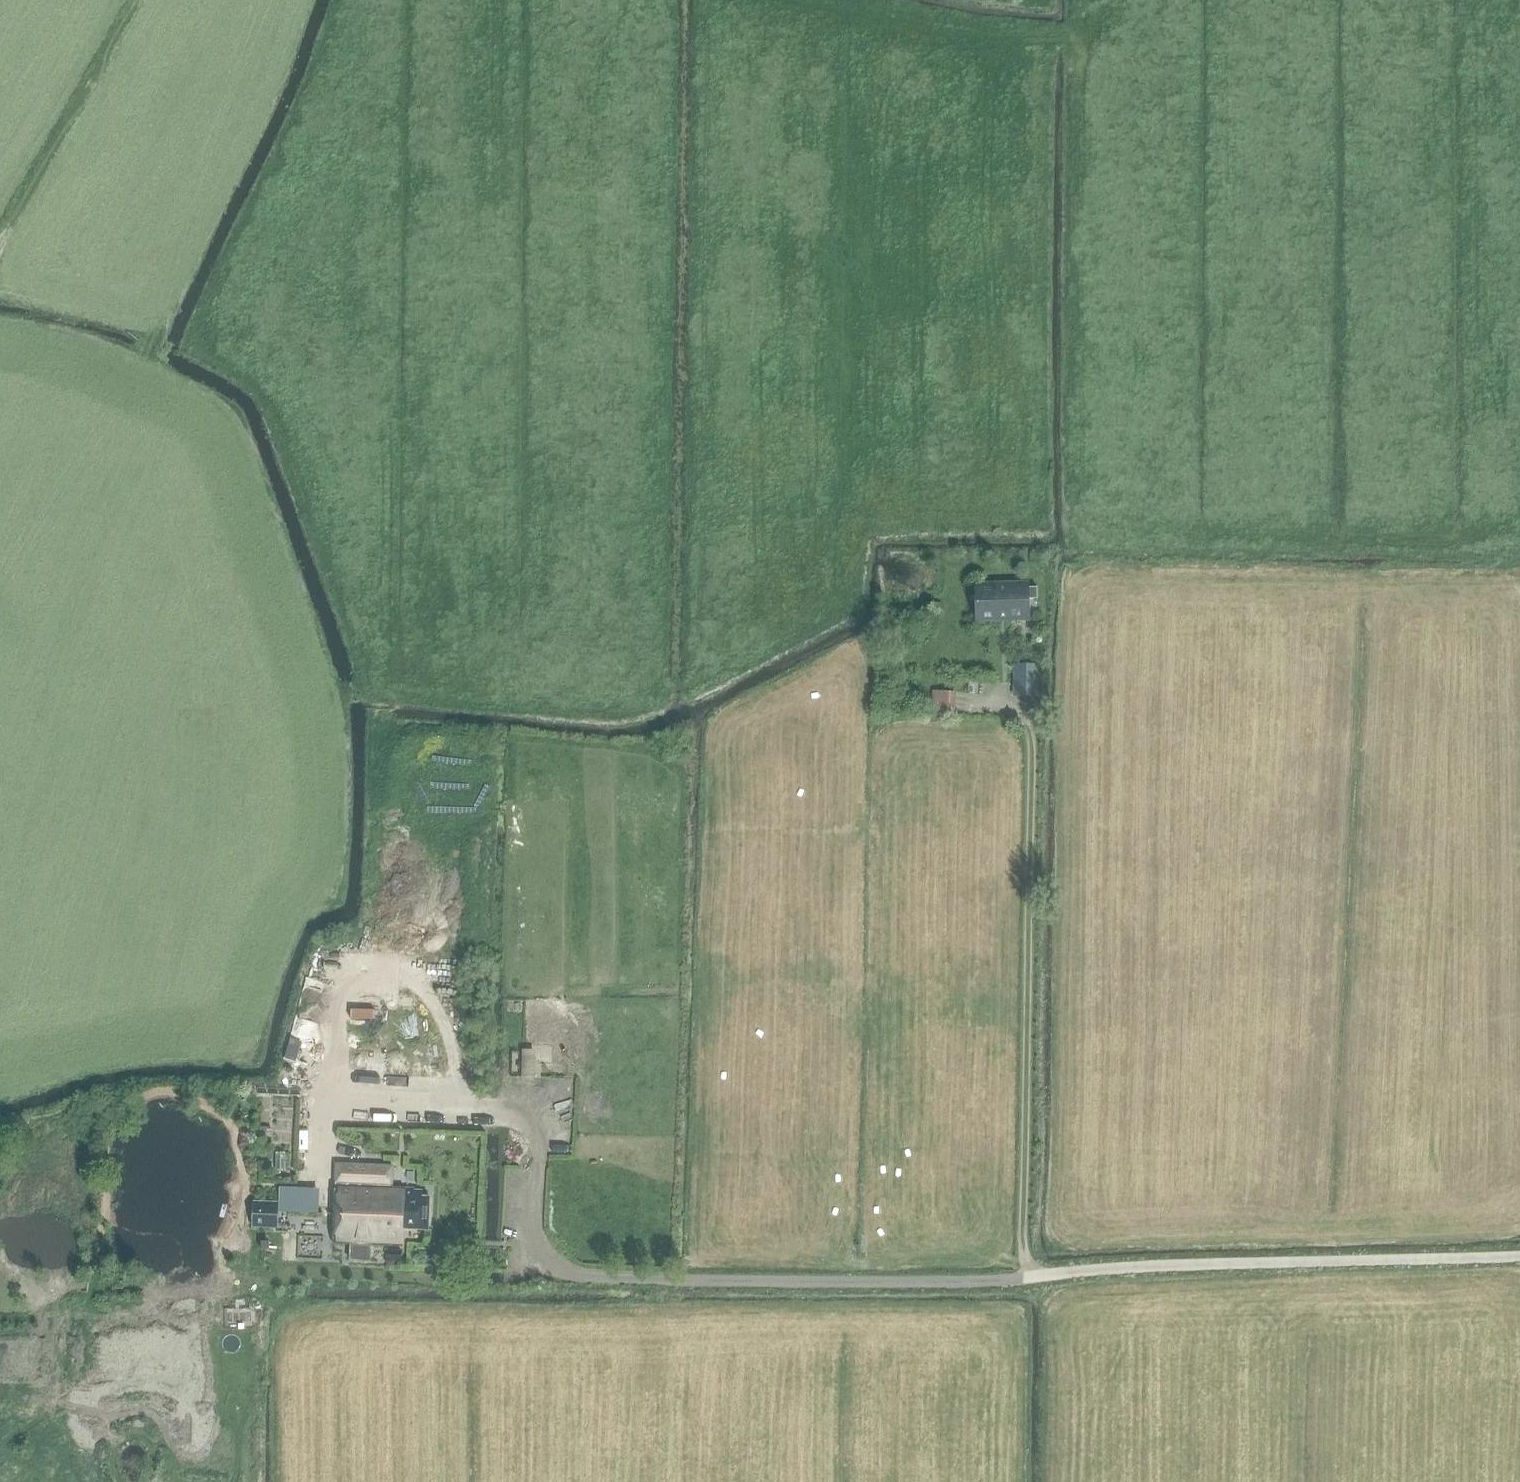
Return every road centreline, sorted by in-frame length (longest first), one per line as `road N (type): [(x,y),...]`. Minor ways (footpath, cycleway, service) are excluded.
road 1 (residential): [(1519,1255),(1028,1271)]

